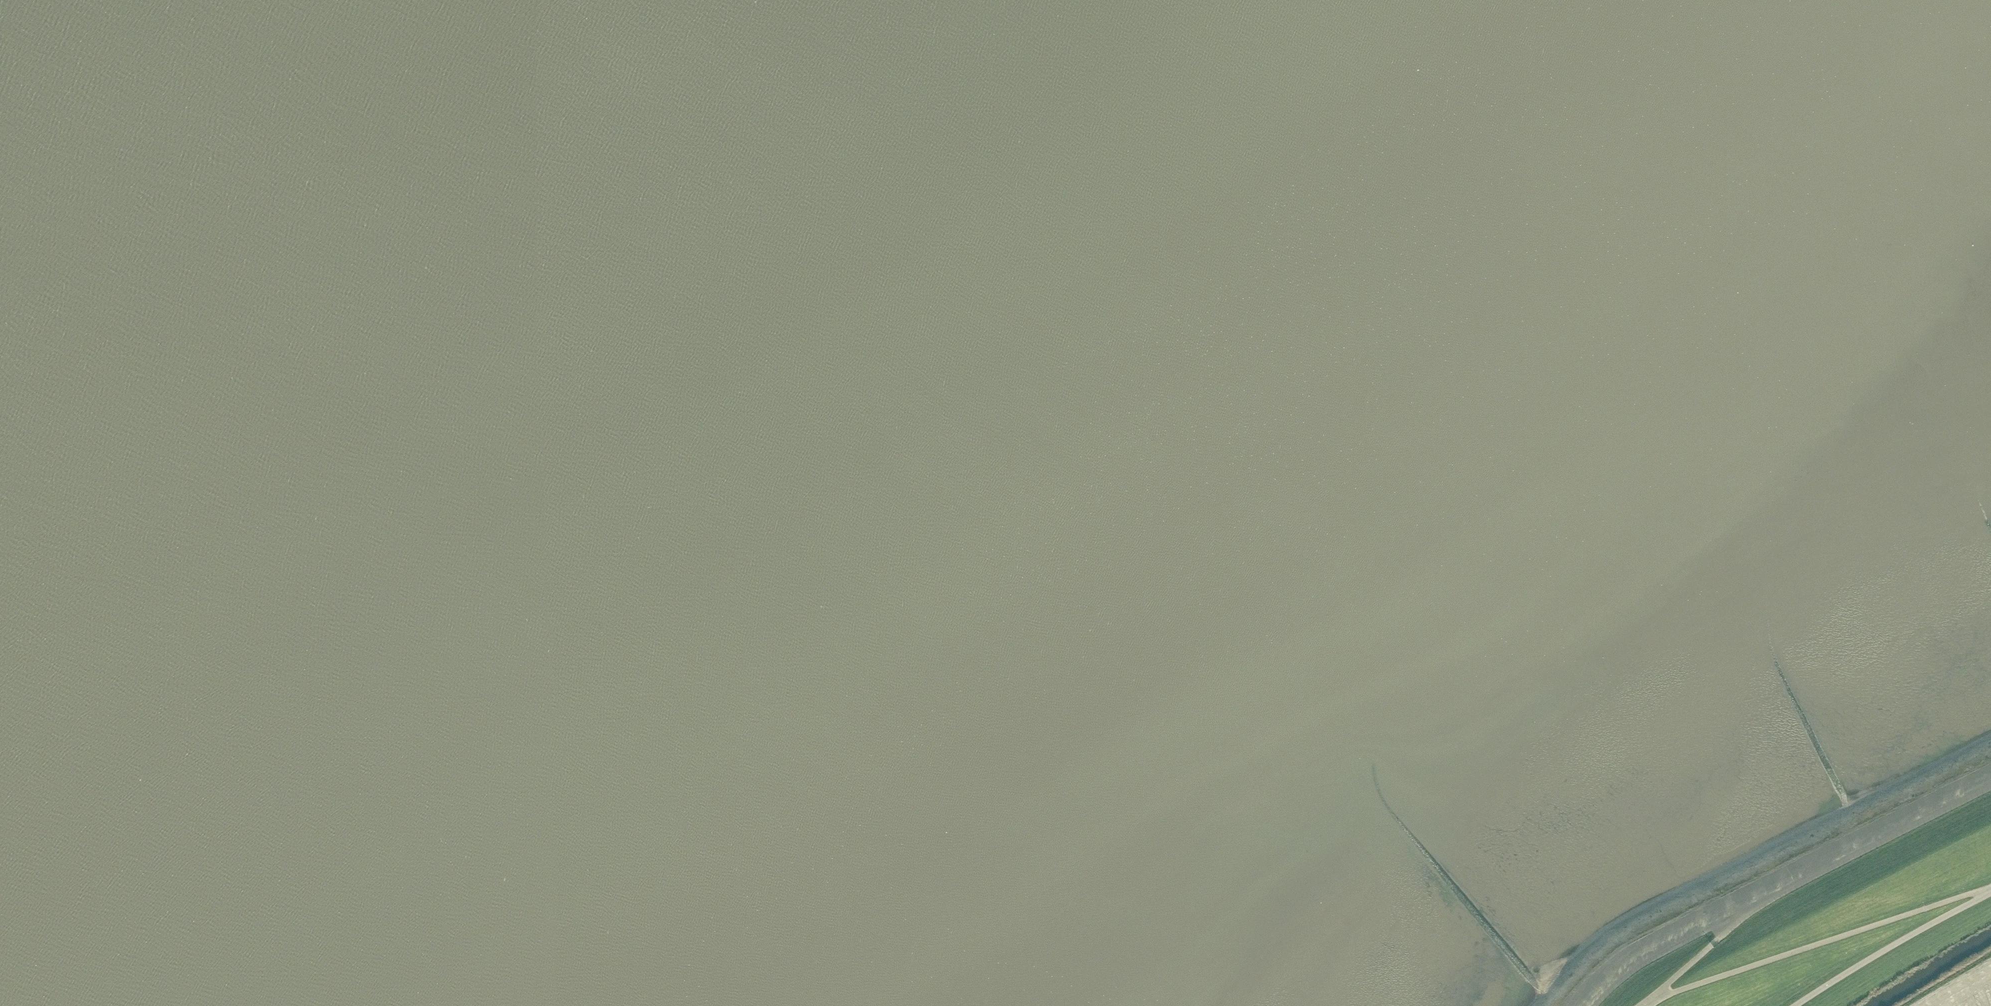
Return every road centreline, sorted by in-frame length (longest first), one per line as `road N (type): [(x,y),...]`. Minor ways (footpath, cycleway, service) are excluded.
road 1 (unclassified): [(1646,1005),(1990,889)]
road 2 (unclassified): [(1796,1005),(1990,894)]

